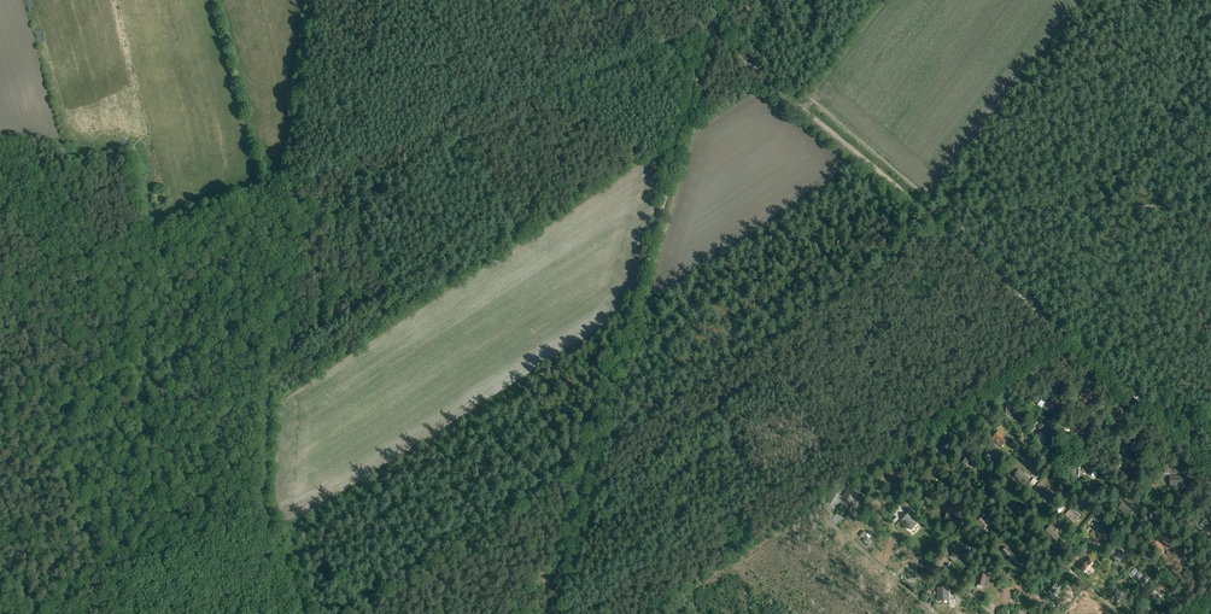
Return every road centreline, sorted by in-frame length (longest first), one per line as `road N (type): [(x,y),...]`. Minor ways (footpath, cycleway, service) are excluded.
road 1 (track): [(711,34),(550,613)]
road 2 (track): [(1210,461),(929,217)]
road 3 (track): [(280,307),(270,338),(262,492),(305,612)]
road 4 (track): [(1210,203),(929,217)]
road 5 (track): [(929,217),(720,41)]
road 6 (track): [(1210,608),(1022,441)]
road 7 (track): [(1118,613),(945,464)]
road 8 (track): [(992,613),(876,514)]
road 9 (track): [(289,186),(297,227),(280,307)]

